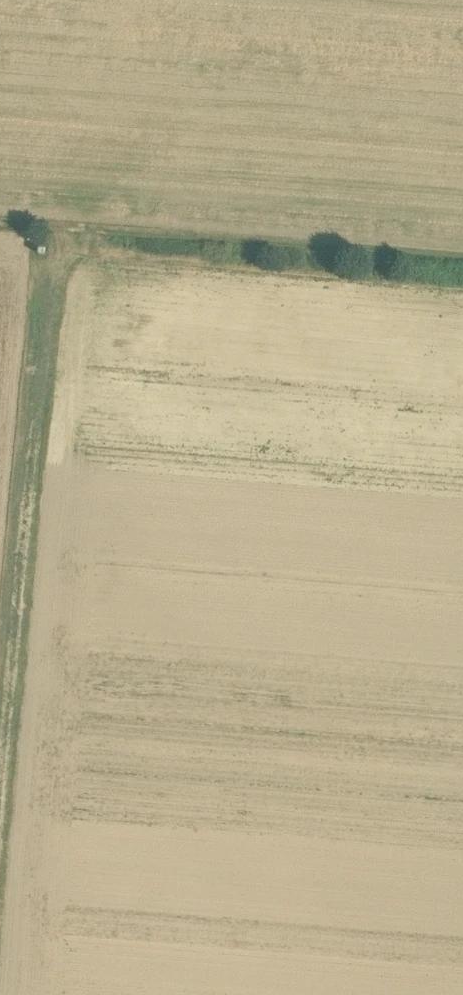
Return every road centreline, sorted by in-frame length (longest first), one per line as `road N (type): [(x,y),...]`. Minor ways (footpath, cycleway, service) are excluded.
road 1 (track): [(0,221),(462,256)]

